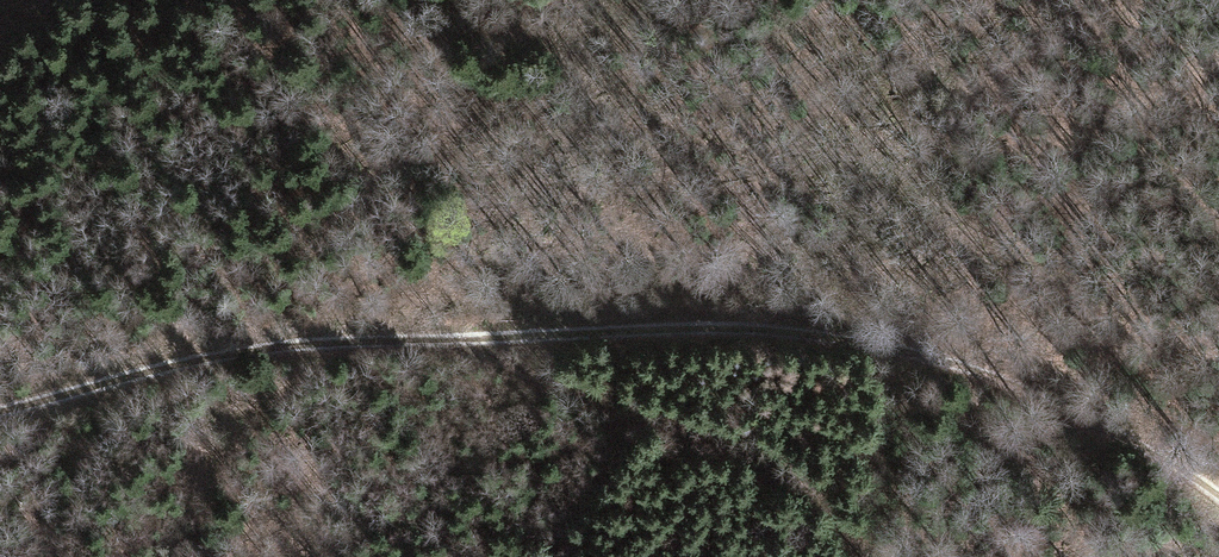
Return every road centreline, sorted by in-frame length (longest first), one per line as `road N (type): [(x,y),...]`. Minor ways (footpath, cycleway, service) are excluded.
road 1 (track): [(0,403),(250,341),(339,328),(708,314),(848,328),(991,367),(1140,428),(1218,479)]
road 2 (track): [(899,556),(871,522),(779,453),(536,368),(460,328)]

